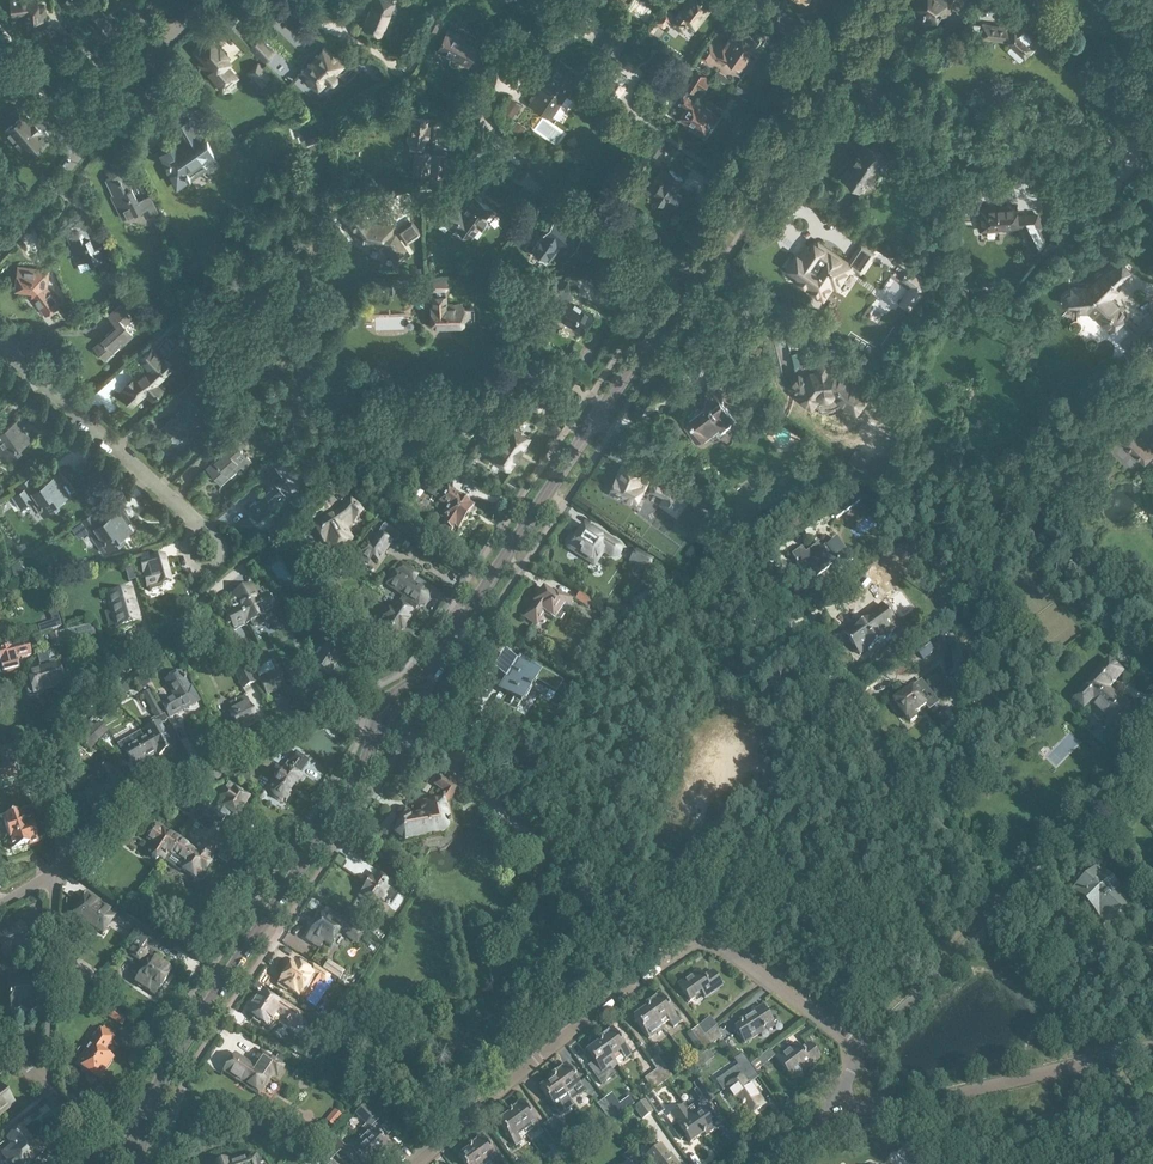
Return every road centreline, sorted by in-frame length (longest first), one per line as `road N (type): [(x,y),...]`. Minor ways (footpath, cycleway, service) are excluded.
road 1 (residential): [(997,912),(935,814),(684,486),(593,422)]
road 2 (residential): [(417,1163),(539,1057),(694,943),(722,946),(856,1052)]
road 3 (secondary): [(593,422),(840,51)]
road 4 (track): [(53,810),(59,740),(70,721),(319,500),(335,502)]
road 5 (secondary): [(153,1100),(171,1060),(360,776),(374,726)]
road 6 (residential): [(57,869),(92,840),(226,771),(374,726)]
road 7 (track): [(855,63),(876,112),(902,134),(955,143),(1152,141)]
road 8 (tertiary): [(840,1096),(862,1107),(900,1108),(1152,1047)]
road 9 (secondary): [(436,663),(593,422)]
road 10 (residential): [(211,531),(0,348)]
road 11 (residential): [(0,247),(161,42)]
road 12 (residential): [(997,912),(1152,763)]
road 13 (residential): [(44,1083),(57,869)]
road 14 (track): [(666,960),(513,817)]
road 15 (residential): [(856,1052),(997,912)]
road 16 (track): [(513,817),(374,726)]

